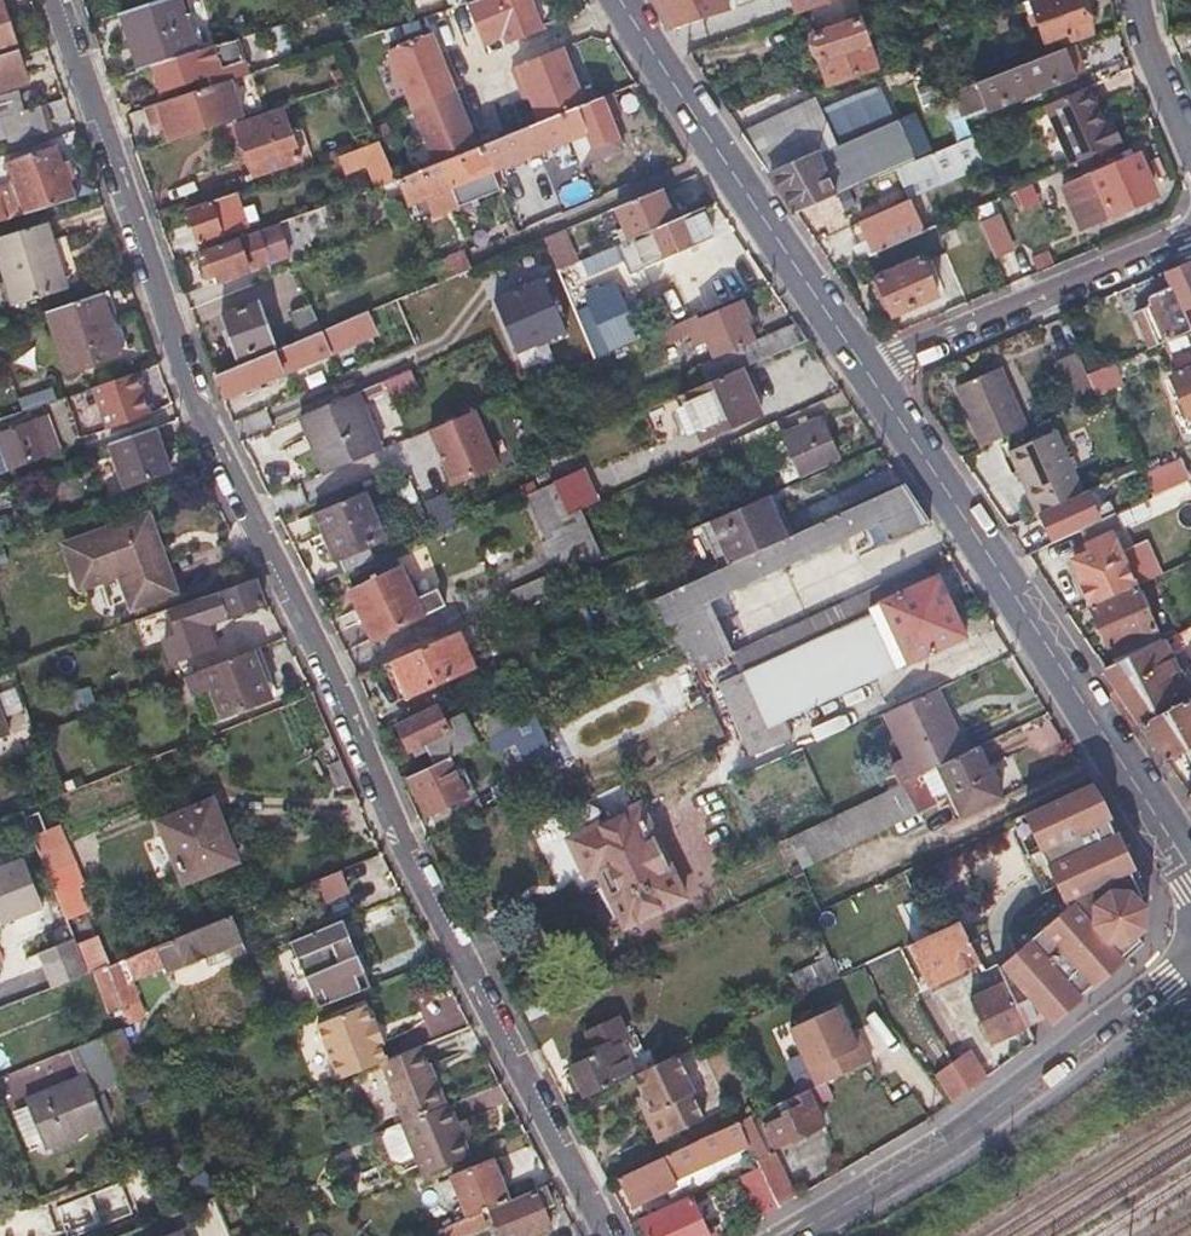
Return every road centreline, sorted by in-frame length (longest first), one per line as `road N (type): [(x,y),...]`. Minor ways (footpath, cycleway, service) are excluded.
road 1 (residential): [(613,1235),(397,828),(203,414),(137,250),(54,0)]
road 2 (tertiary): [(1190,870),(868,372)]
road 3 (secondary): [(1190,970),(958,1134),(790,1235)]
road 4 (tertiary): [(868,372),(621,0)]
road 5 (residential): [(868,372),(1190,233)]
road 6 (residential): [(1190,146),(1140,0)]

